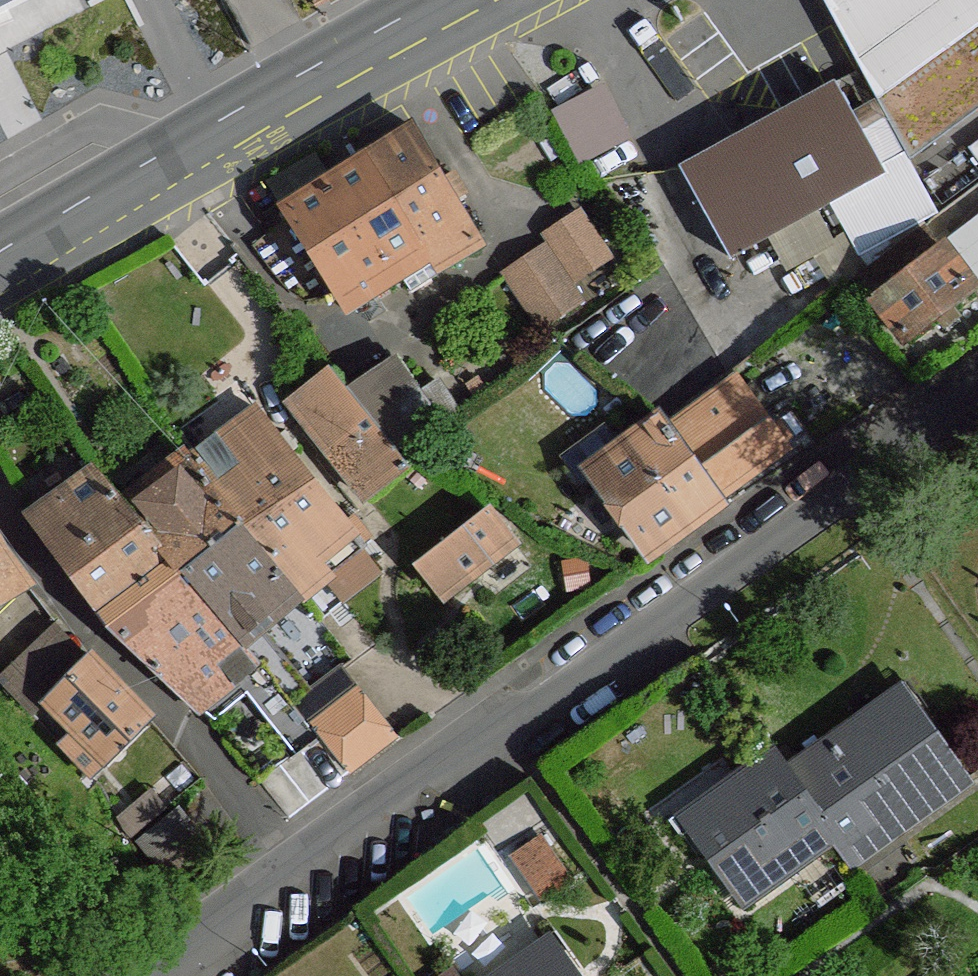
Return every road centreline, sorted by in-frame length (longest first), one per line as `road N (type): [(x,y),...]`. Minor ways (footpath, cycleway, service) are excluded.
road 1 (residential): [(173,975),(207,924),(434,760),(511,738),(977,387)]
road 2 (secondary): [(462,0),(0,266)]

